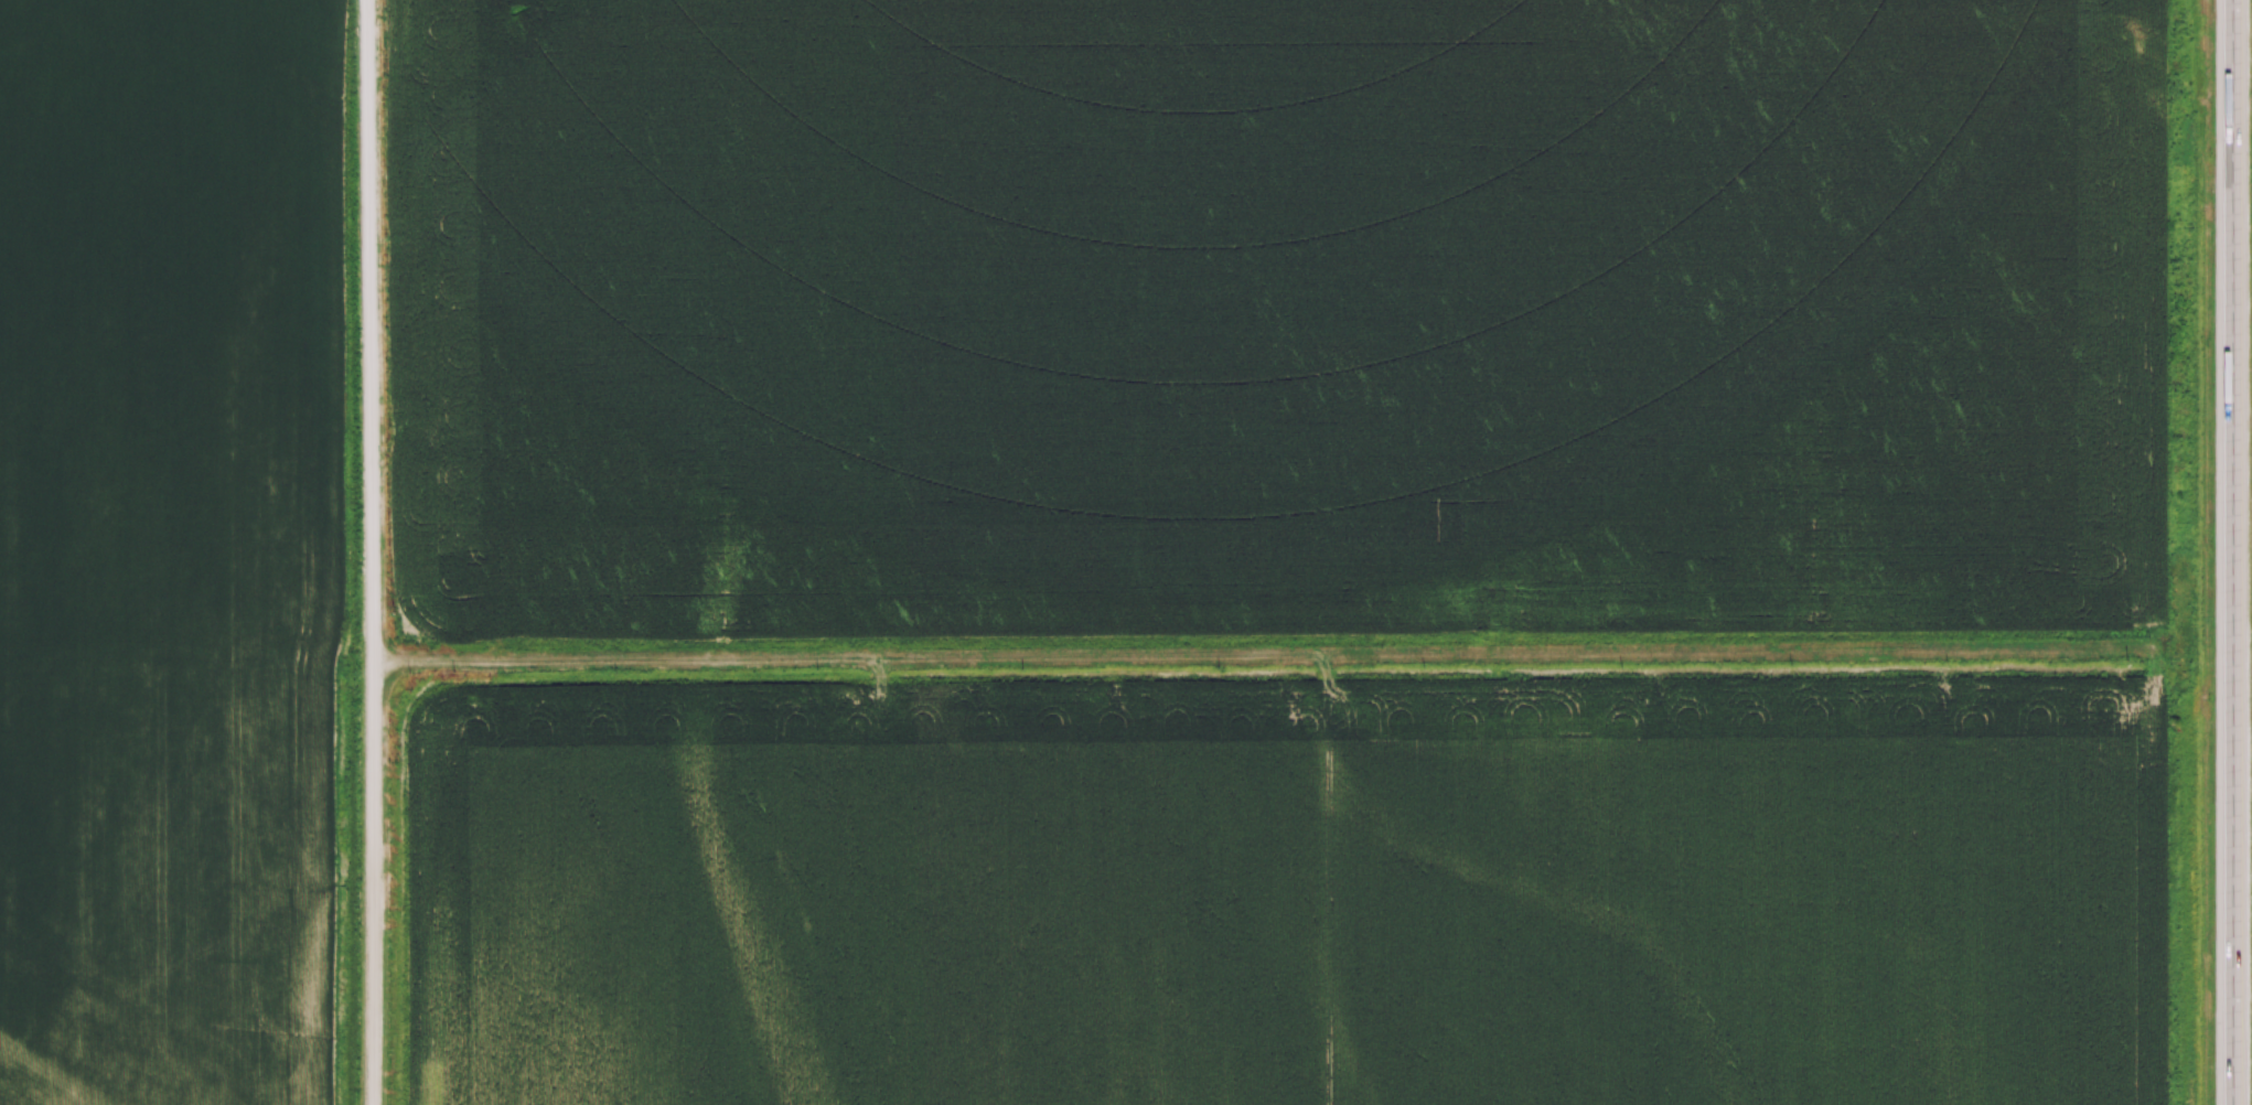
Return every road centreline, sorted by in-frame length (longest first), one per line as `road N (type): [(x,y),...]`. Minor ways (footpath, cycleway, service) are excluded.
road 1 (residential): [(371,1104),(364,0)]
road 2 (motorway): [(2234,0),(2235,1104)]

